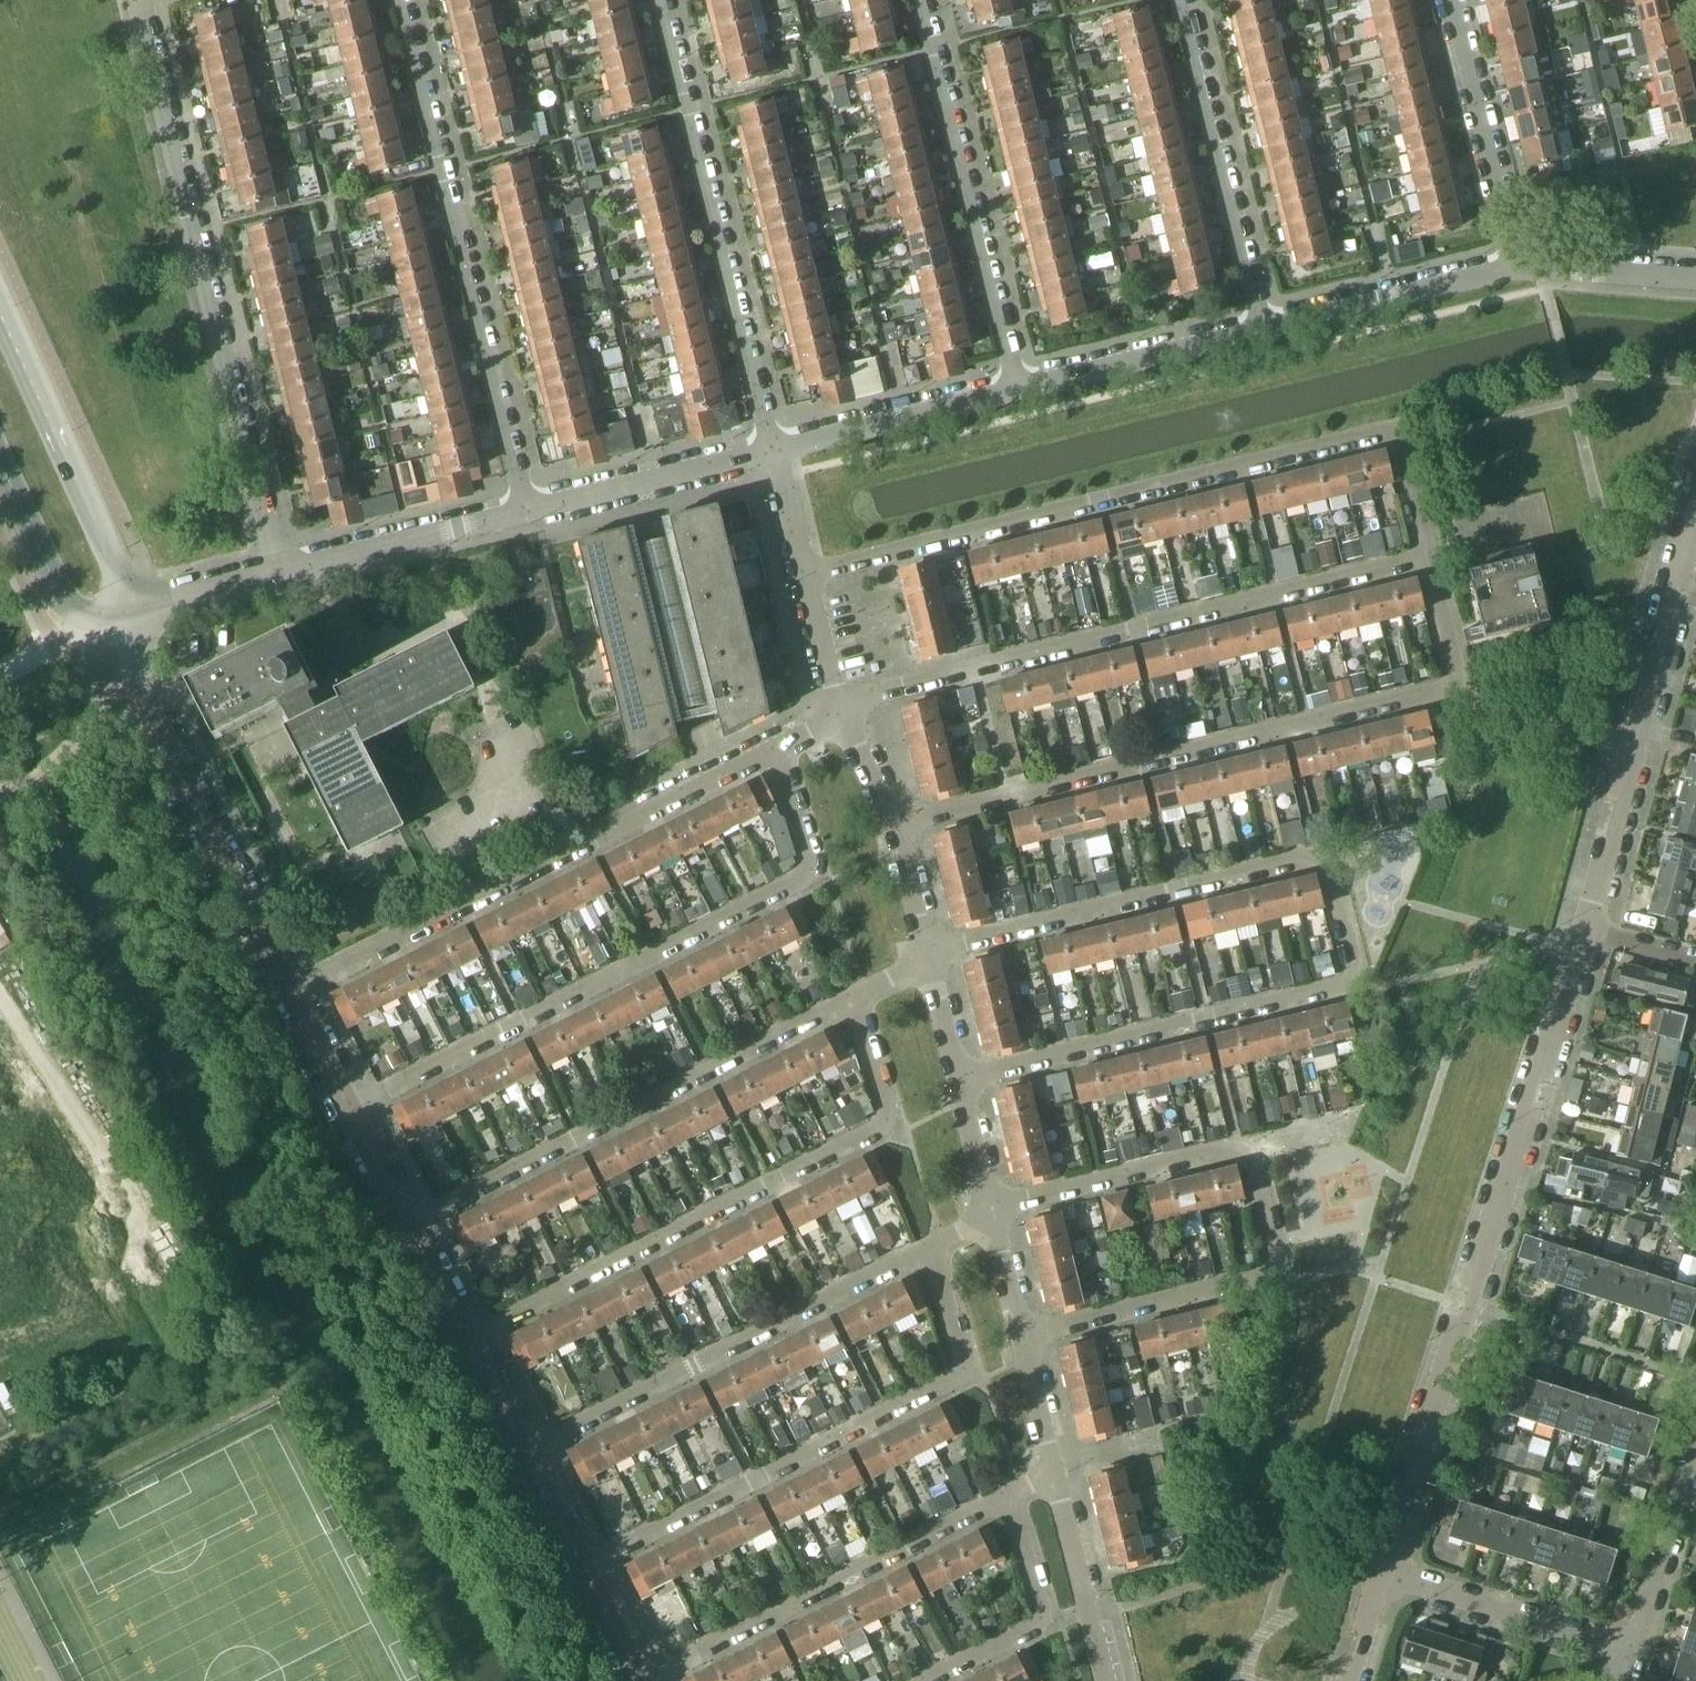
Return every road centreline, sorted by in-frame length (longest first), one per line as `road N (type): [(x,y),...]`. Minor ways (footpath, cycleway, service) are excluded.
road 1 (residential): [(804,575),(1395,428),(1427,558)]
road 2 (residential): [(898,823),(1447,693),(1457,670),(1427,558)]
road 3 (tertiary): [(1381,1576),(1580,935)]
road 4 (residential): [(356,1116),(818,875),(777,751)]
road 5 (residential): [(1021,1338),(1274,1272),(1245,1153),(991,1216)]
road 6 (residential): [(471,1345),(899,1127),(862,999)]
road 7 (residential): [(837,708),(1427,558)]
road 8 (residential): [(278,572),(137,0)]
road 9 (residential): [(584,1572),(973,1377),(931,1251)]
road 10 (residential): [(292,996),(777,751)]
road 11 (residential): [(931,963),(1327,863),(1361,993)]
road 12 (residential): [(525,512),(406,0)]
road 13 (residential): [(414,1231),(862,999)]
road 14 (residential): [(775,453),(667,0)]
road 15 (residential): [(528,1458),(931,1251)]
road 16 (tertiary): [(1580,935),(1695,511)]
road 17 (residential): [(956,1093),(1361,993)]
road 18 (residential): [(1018,390),(921,0)]
road 19 (residential): [(670,1680),(1011,1499)]
road 20 (residential): [(292,996),(158,737),(125,694)]
road 21 (residential): [(1267,328),(1180,0)]
road 22 (unclassified): [(124,608),(123,580),(0,314)]
road 23 (residential): [(1517,266),(1453,0)]
road 24 (residential): [(1267,328),(1517,266)]
road 25 (residential): [(937,1680),(1050,1625),(1011,1499)]
road 26 (residential): [(525,512),(775,453)]
road 27 (residential): [(1018,390),(1267,328)]
road 28 (residential): [(278,572),(525,512)]
road 29 (residential): [(775,453),(1018,390)]
road 30 (residential): [(1618,1648),(1381,1576)]
road 31 (residential): [(1618,1648),(1695,1429)]
road 32 (unclassified): [(0,465),(65,601),(81,615),(124,608)]
road 33 (residential): [(1111,1680),(1057,1477)]
road 34 (residential): [(1517,266),(1695,279)]
road 35 (residential): [(124,608),(278,572)]
road 36 (residential): [(931,963),(898,823)]
road 37 (residential): [(1057,1477),(1021,1338)]
road 38 (residential): [(837,708),(804,575)]
road 39 (residential): [(356,1116),(292,996)]
road 40 (residential): [(956,1093),(931,963)]
road 41 (residential): [(898,823),(837,708)]
road 42 (residential): [(414,1231),(356,1116)]
road 43 (residential): [(991,1216),(956,1093)]
road 44 (residential): [(471,1345),(414,1231)]
road 45 (residential): [(584,1572),(528,1458)]
road 46 (residential): [(528,1458),(471,1345)]
road 47 (residential): [(1021,1338),(991,1216)]
road 48 (residential): [(804,575),(775,453)]
road 49 (residential): [(642,1680),(584,1572)]

